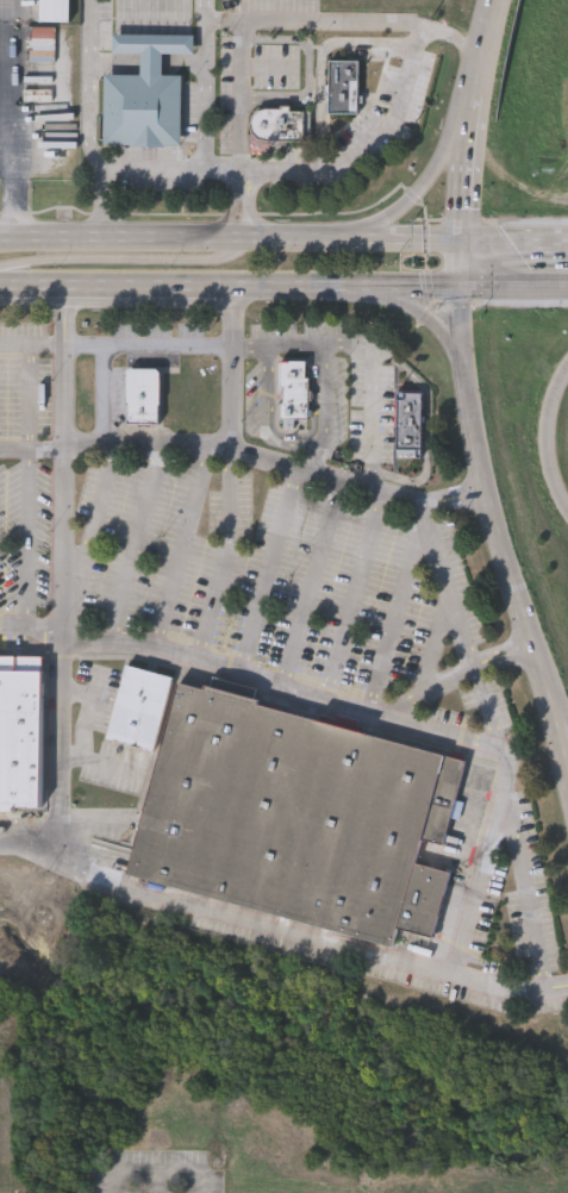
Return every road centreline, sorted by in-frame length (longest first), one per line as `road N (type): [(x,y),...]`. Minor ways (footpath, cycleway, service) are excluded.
road 1 (secondary): [(464,242),(458,330),(488,507),(567,756)]
road 2 (primary): [(464,242),(0,239)]
road 3 (primary): [(0,289),(355,291)]
road 4 (secondary): [(502,0),(464,242)]
road 5 (primary): [(0,274),(89,260),(200,260),(236,241)]
road 6 (primary): [(355,291),(567,292)]
road 7 (secondary): [(479,124),(435,188),(407,213),(351,241)]
road 8 (secondary): [(355,291),(398,308),(435,338),(470,410)]
road 9 (motorway): [(567,512),(549,455),(567,380)]

